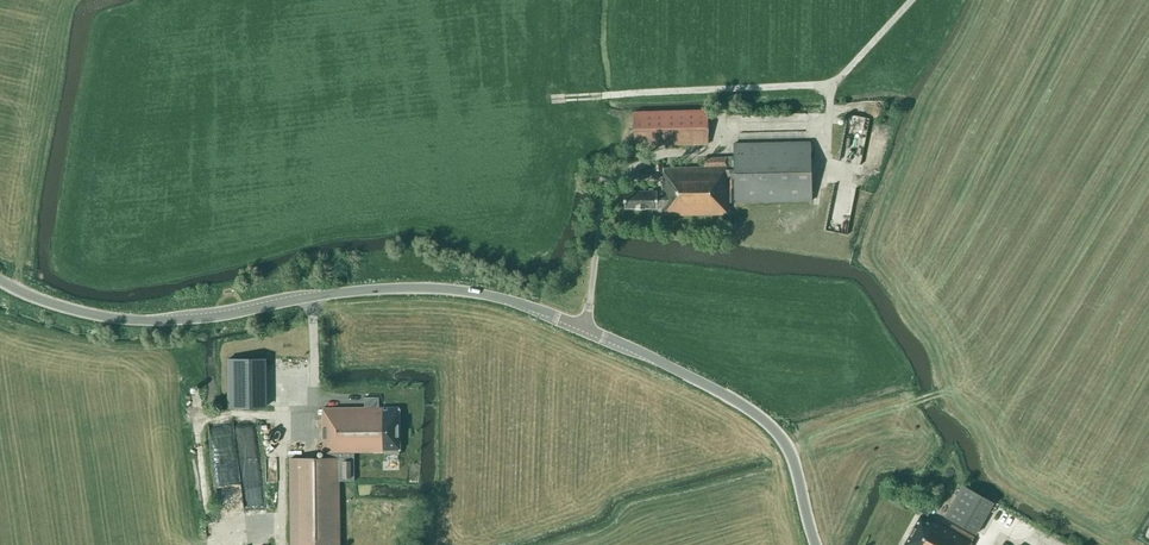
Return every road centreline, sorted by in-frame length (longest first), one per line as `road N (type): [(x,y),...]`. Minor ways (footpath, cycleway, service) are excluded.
road 1 (tertiary): [(815,544),(791,454),(769,425),(714,388),(544,312),(456,291),(393,289),(219,316),(128,320),(51,303),(0,281)]
road 2 (track): [(829,83),(557,99)]
road 3 (track): [(604,179),(719,151),(738,127),(831,122)]
road 4 (track): [(315,443),(284,444),(282,519),(211,544)]

